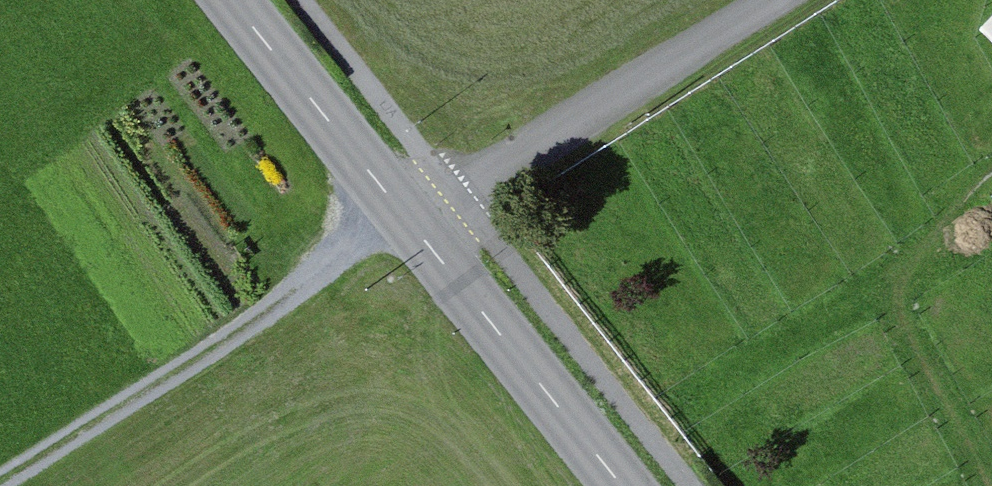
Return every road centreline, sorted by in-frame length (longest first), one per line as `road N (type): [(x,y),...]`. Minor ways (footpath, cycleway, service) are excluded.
road 1 (tertiary): [(621,485),(234,0)]
road 2 (track): [(0,478),(404,215)]
road 3 (track): [(415,229),(777,0)]

